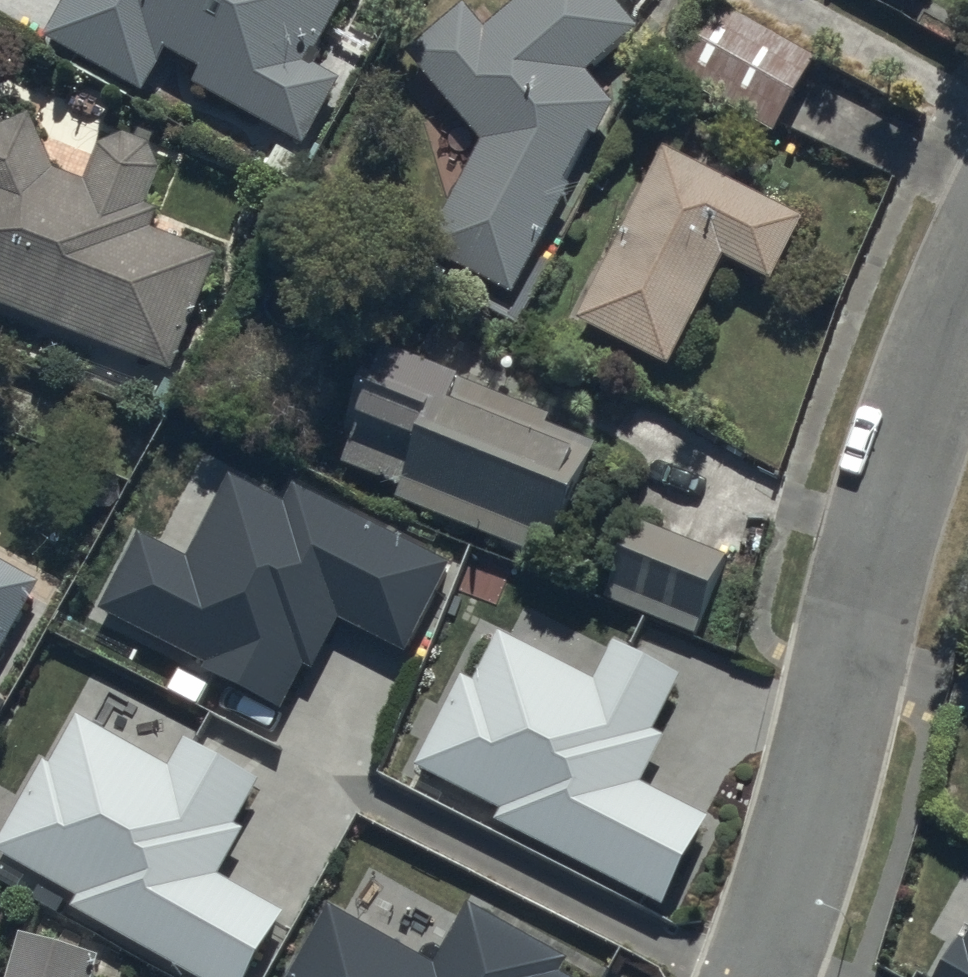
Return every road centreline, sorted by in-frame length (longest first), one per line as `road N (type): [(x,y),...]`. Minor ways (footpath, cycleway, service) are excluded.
road 1 (residential): [(967,291),(865,595),(813,821),(762,976)]

